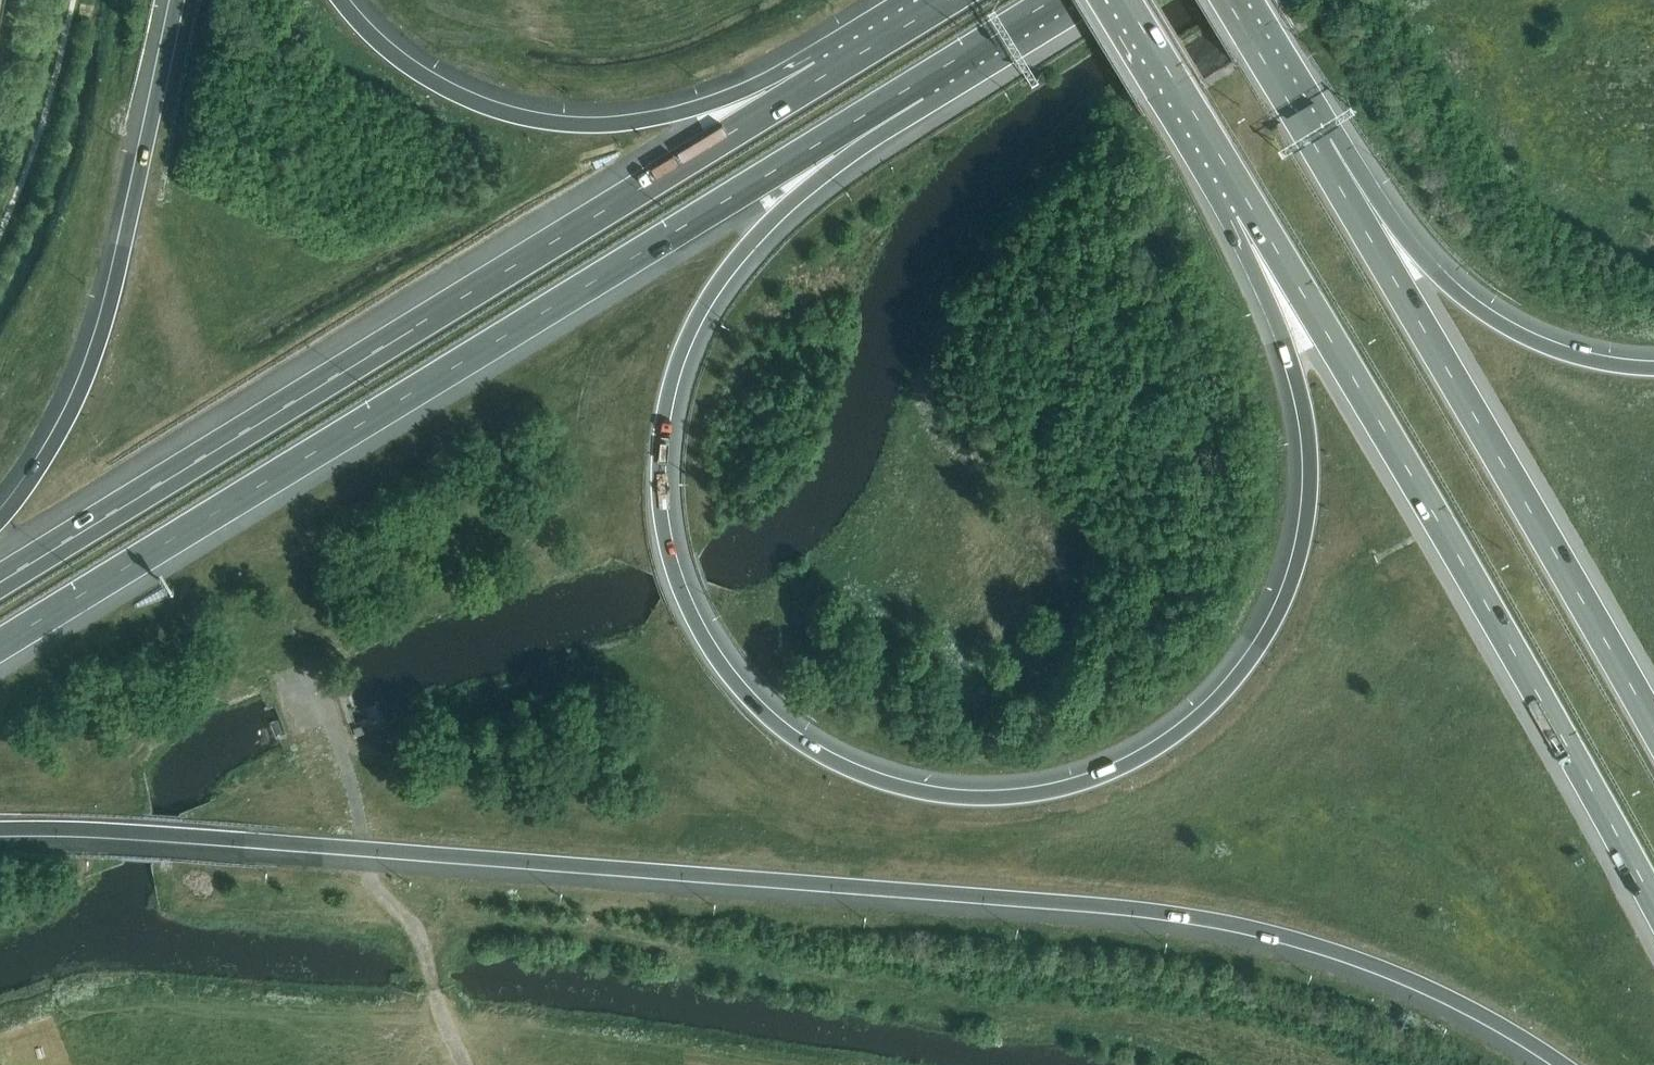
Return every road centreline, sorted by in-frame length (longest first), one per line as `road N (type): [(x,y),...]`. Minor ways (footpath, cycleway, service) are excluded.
road 1 (motorway): [(1253,209),(1310,445),(1305,524),(1278,618),(1246,665),(1182,728),(1090,779),(1034,794),(958,798),(887,779),(814,751),(718,662),(673,577),(660,483),(669,391),(715,288),(766,222),(918,85)]
road 2 (motorway): [(0,829),(177,834),(998,894),(1269,929),(1432,987),(1566,1064)]
road 3 (motorway): [(0,646),(918,85)]
road 4 (motorway): [(803,90),(0,580)]
road 5 (trunk): [(1253,209),(1653,906)]
road 6 (trunk): [(1653,728),(1315,144)]
road 7 (motorway): [(175,0),(87,366),(30,476),(0,514)]
road 8 (motorway): [(803,90),(639,118),(537,120),(475,102),(399,63),(338,0)]
road 9 (motorway): [(1653,366),(1561,353),(1479,311),(1315,144)]
road 10 (trunk): [(1126,0),(1253,209)]
road 11 (motorway): [(951,0),(803,90)]
road 12 (trunk): [(1315,144),(1229,0)]
road 13 (motorway): [(918,85),(1056,0)]

